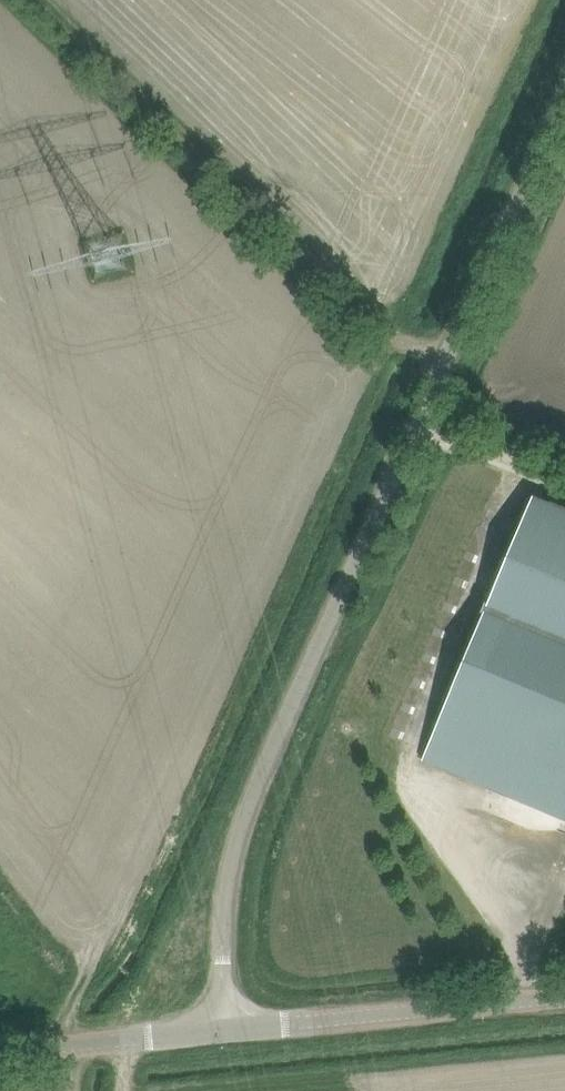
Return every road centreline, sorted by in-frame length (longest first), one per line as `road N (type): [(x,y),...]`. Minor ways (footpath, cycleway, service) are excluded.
road 1 (unclassified): [(221,1038),(233,849),(564,112)]
road 2 (track): [(40,0),(387,335),(447,377)]
road 3 (tertiary): [(221,1038),(564,1003)]
road 4 (tertiary): [(221,1038),(0,1053)]

